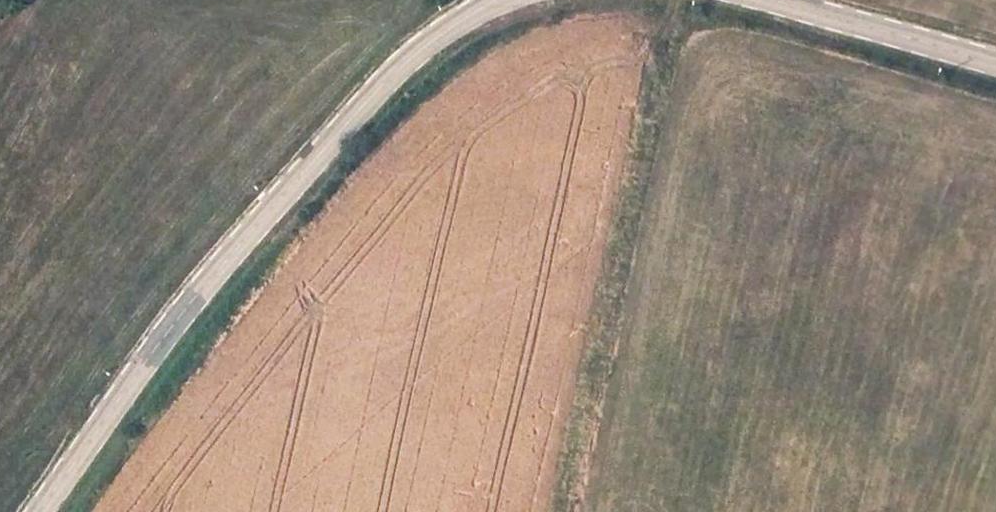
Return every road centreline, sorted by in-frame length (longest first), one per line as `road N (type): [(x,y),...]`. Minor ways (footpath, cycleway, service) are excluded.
road 1 (unclassified): [(501,0),(422,43),(351,115),(264,211),(39,511)]
road 2 (track): [(669,0),(552,511)]
road 3 (unclassified): [(995,68),(762,0)]

